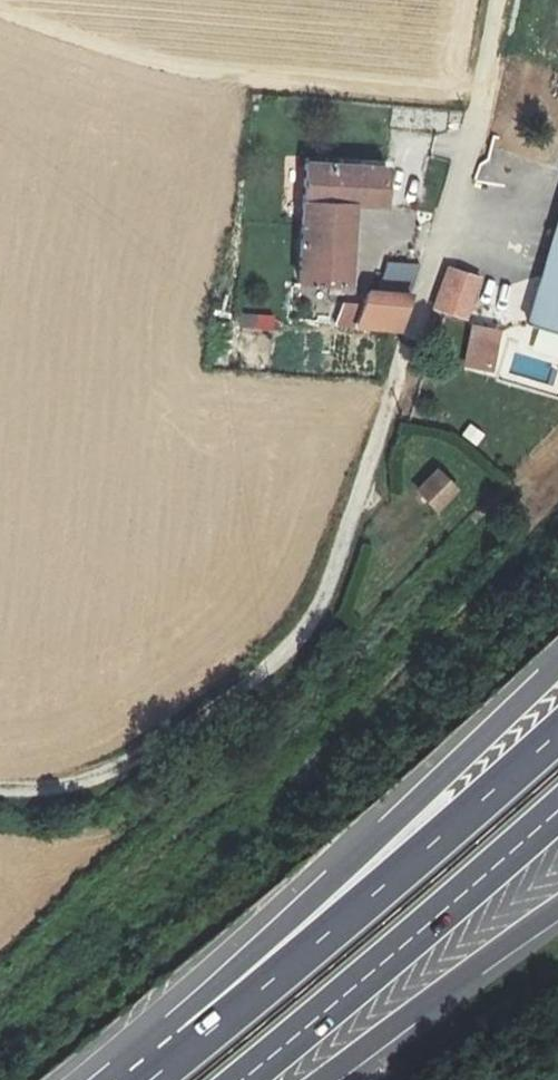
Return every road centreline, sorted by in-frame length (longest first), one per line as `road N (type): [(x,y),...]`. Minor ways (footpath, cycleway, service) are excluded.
road 1 (track): [(505,0),(410,343),(321,615),(282,654),(130,760),(51,784),(0,781)]
road 2 (motorway): [(557,666),(220,983),(191,1047)]
road 3 (motorway): [(557,732),(191,1047)]
road 4 (motorway): [(244,1079),(557,812)]
road 5 (motorway): [(324,1079),(557,911)]

